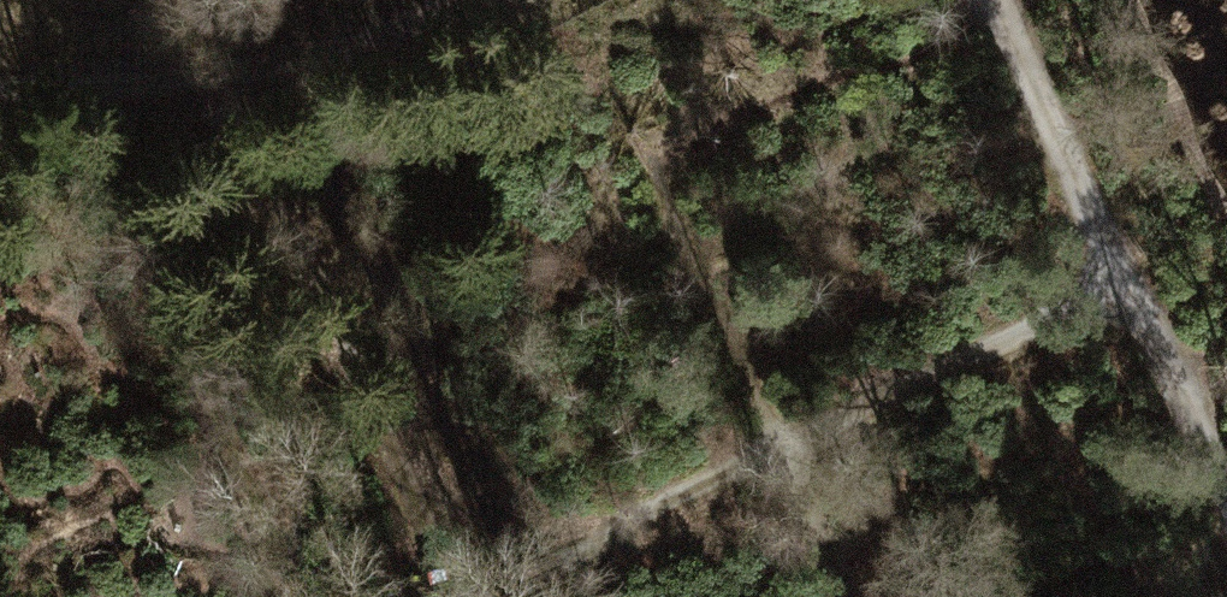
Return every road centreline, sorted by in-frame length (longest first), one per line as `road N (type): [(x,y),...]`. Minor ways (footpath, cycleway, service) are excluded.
road 1 (track): [(1133,291),(440,592)]
road 2 (track): [(576,0),(764,452),(840,596)]
road 3 (track): [(212,76),(443,596)]
road 4 (track): [(1226,489),(994,0)]
road 5 (track): [(0,92),(358,65),(503,0)]

